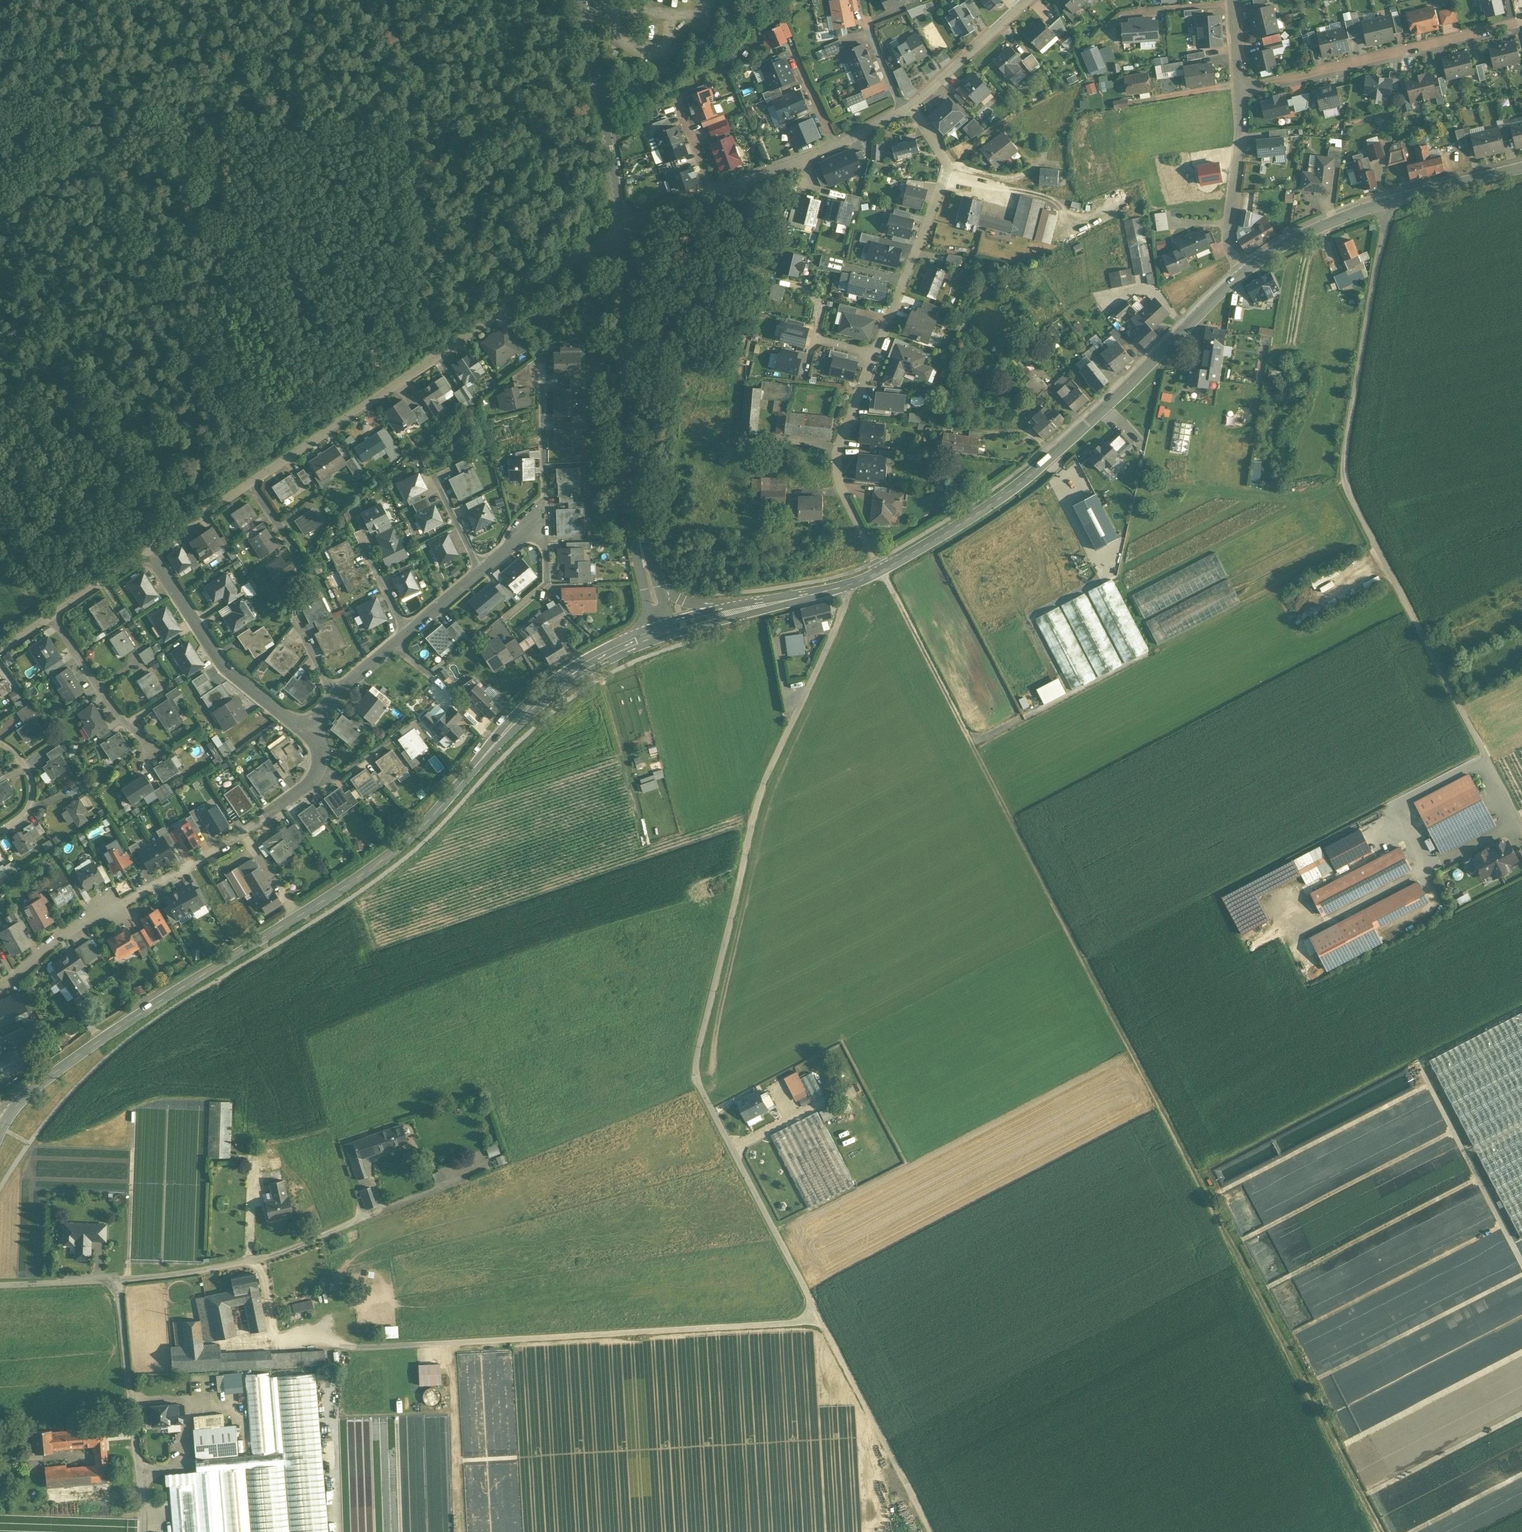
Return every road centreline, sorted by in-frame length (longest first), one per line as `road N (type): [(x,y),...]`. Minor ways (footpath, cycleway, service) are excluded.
road 1 (track): [(931,1531),(701,1080),(762,791),(856,581)]
road 2 (track): [(973,741),(1381,1531)]
road 3 (secondary): [(658,626),(562,680),(389,855),(86,1049),(32,1089),(1,1127)]
road 4 (track): [(818,1315),(365,1348),(338,1343),(328,1367),(130,1377)]
road 5 (track): [(1376,542),(973,741),(881,570)]
road 6 (unclassified): [(911,106),(947,170),(837,456),(838,483),(881,570)]
road 7 (secondary): [(1247,270),(1016,486),(881,570)]
road 8 (residential): [(250,482),(621,227)]
road 9 (unclassified): [(621,227),(634,505),(658,626)]
road 10 (track): [(1376,542),(1343,461),(1387,193)]
road 11 (track): [(121,1281),(260,1258),(462,1179)]
road 12 (track): [(1521,821),(1376,542)]
road 13 (secondary): [(1521,170),(1340,218),(1247,270)]
road 14 (residential): [(1242,90),(1521,23)]
road 15 (track): [(145,1531),(121,1281)]
road 16 (residential): [(314,731),(226,667),(148,551)]
road 17 (residential): [(577,0),(621,227)]
road 18 (secondary): [(881,570),(658,626)]
road 19 (track): [(1337,1446),(1521,1353)]
road 20 (unclassified): [(1242,90),(1228,235),(1247,270)]
road 21 (residential): [(52,615),(126,724),(159,754)]
road 22 (residential): [(548,517),(547,356)]
road 23 (unclassified): [(911,106),(1028,0)]
road 24 (residential): [(0,986),(71,927),(114,909)]
road 25 (unclassified): [(712,192),(834,145)]
road 26 (residential): [(324,753),(318,783),(240,835)]
road 27 (residential): [(148,551),(250,482)]
road 28 (residential): [(509,620),(551,584),(548,517)]
road 29 (track): [(121,1281),(0,1284)]

